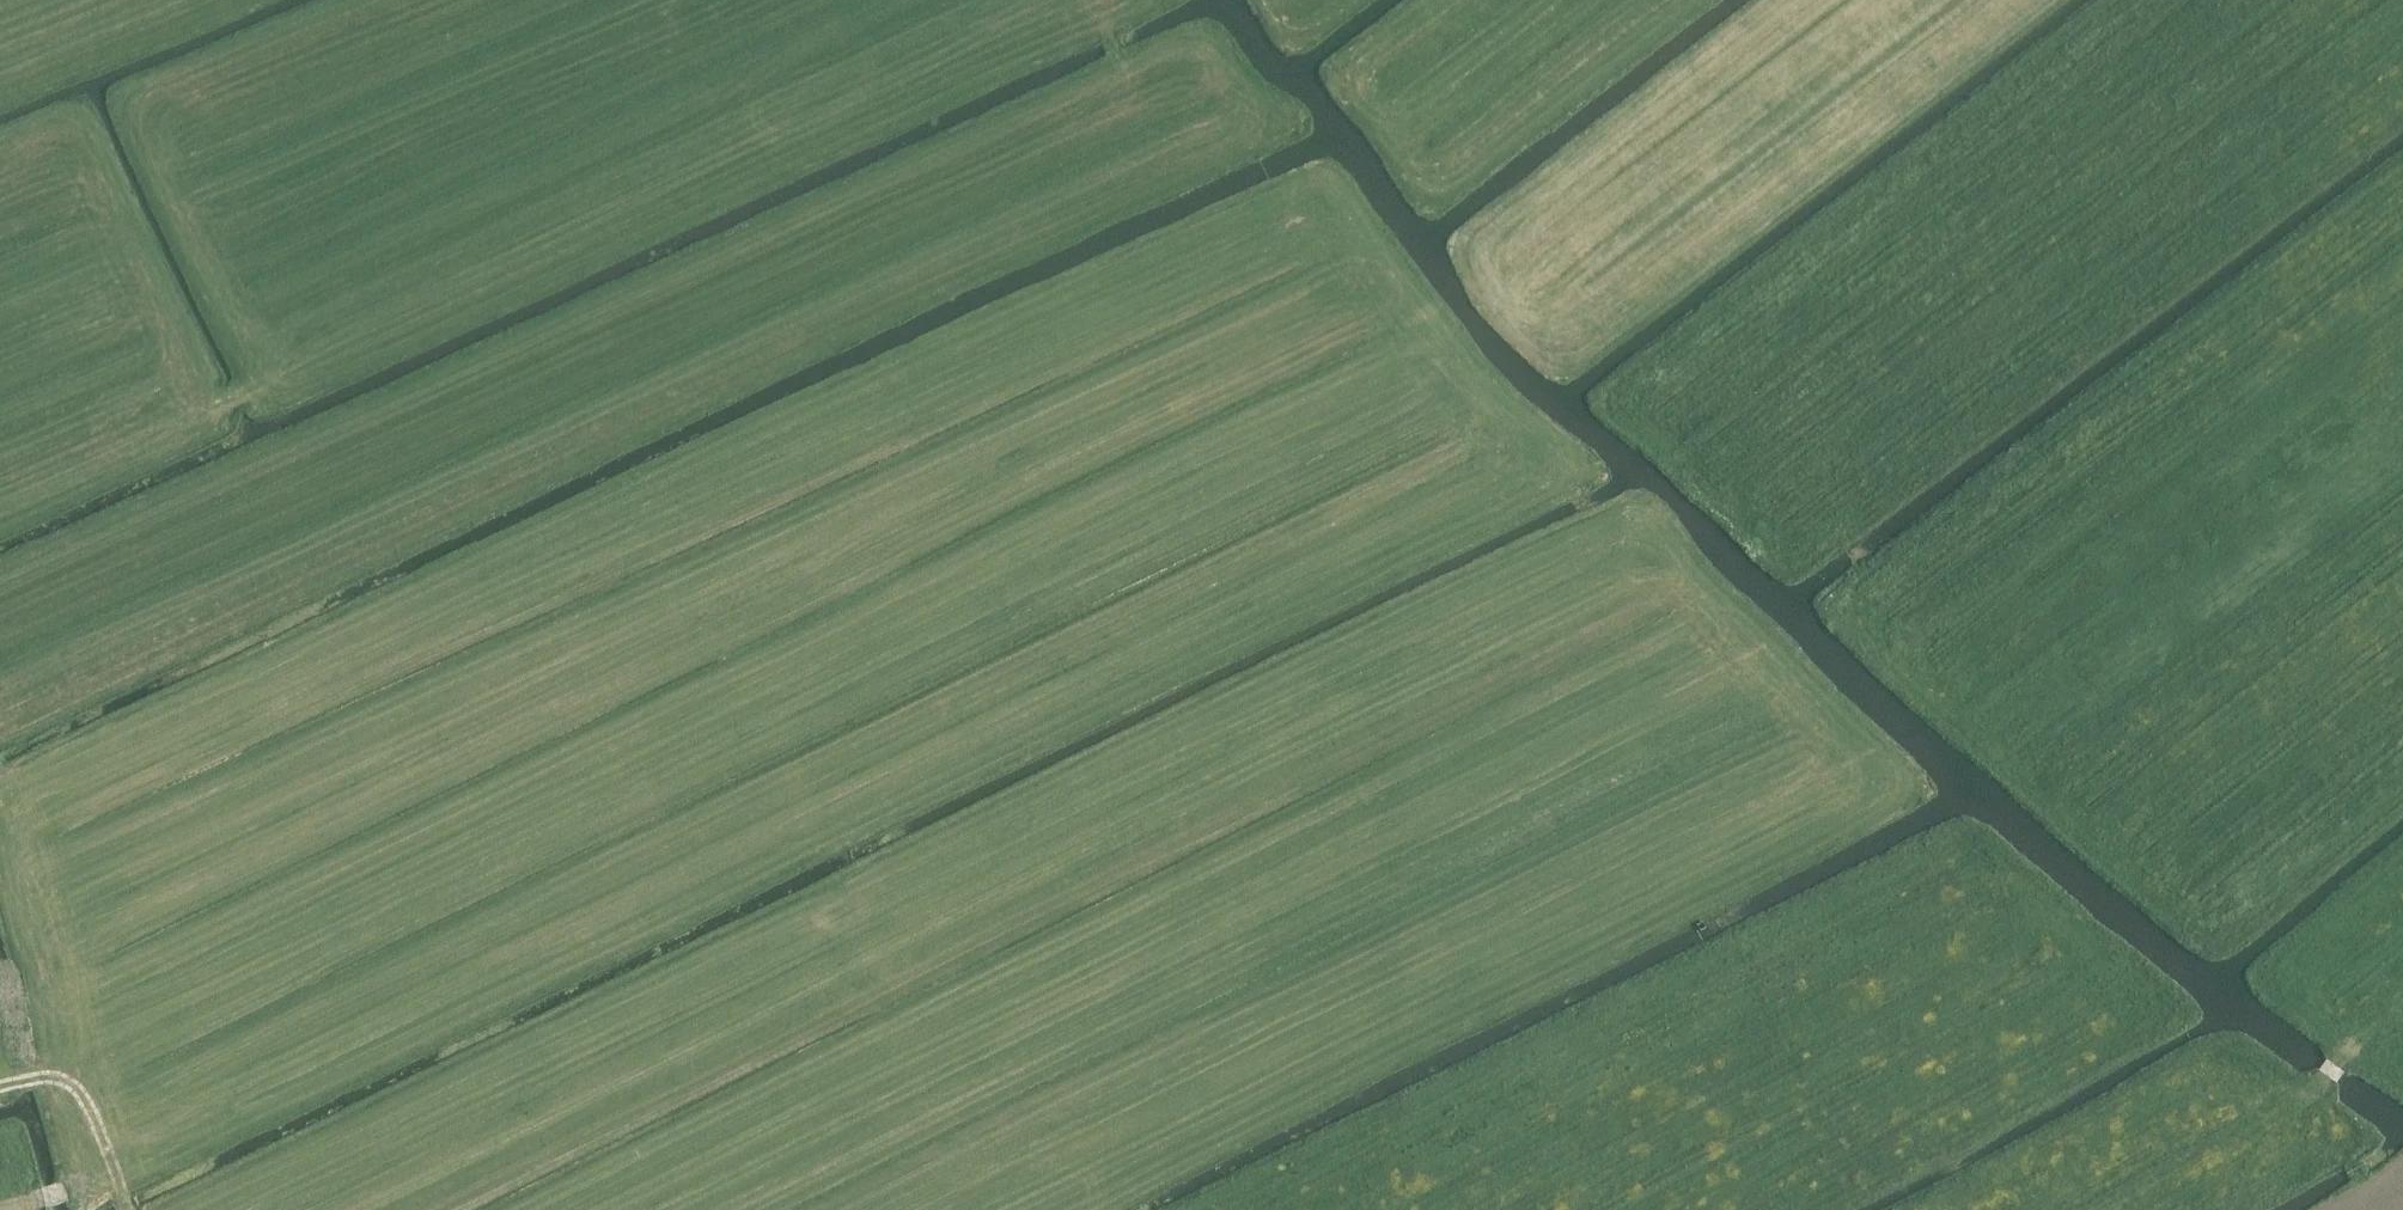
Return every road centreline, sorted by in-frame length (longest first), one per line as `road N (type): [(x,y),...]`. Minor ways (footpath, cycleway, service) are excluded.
road 1 (track): [(2402,1008),(2343,1056),(2310,1101),(2377,1203),(2363,1209)]
road 2 (track): [(0,1083),(45,1076),(83,1094),(127,1209)]

